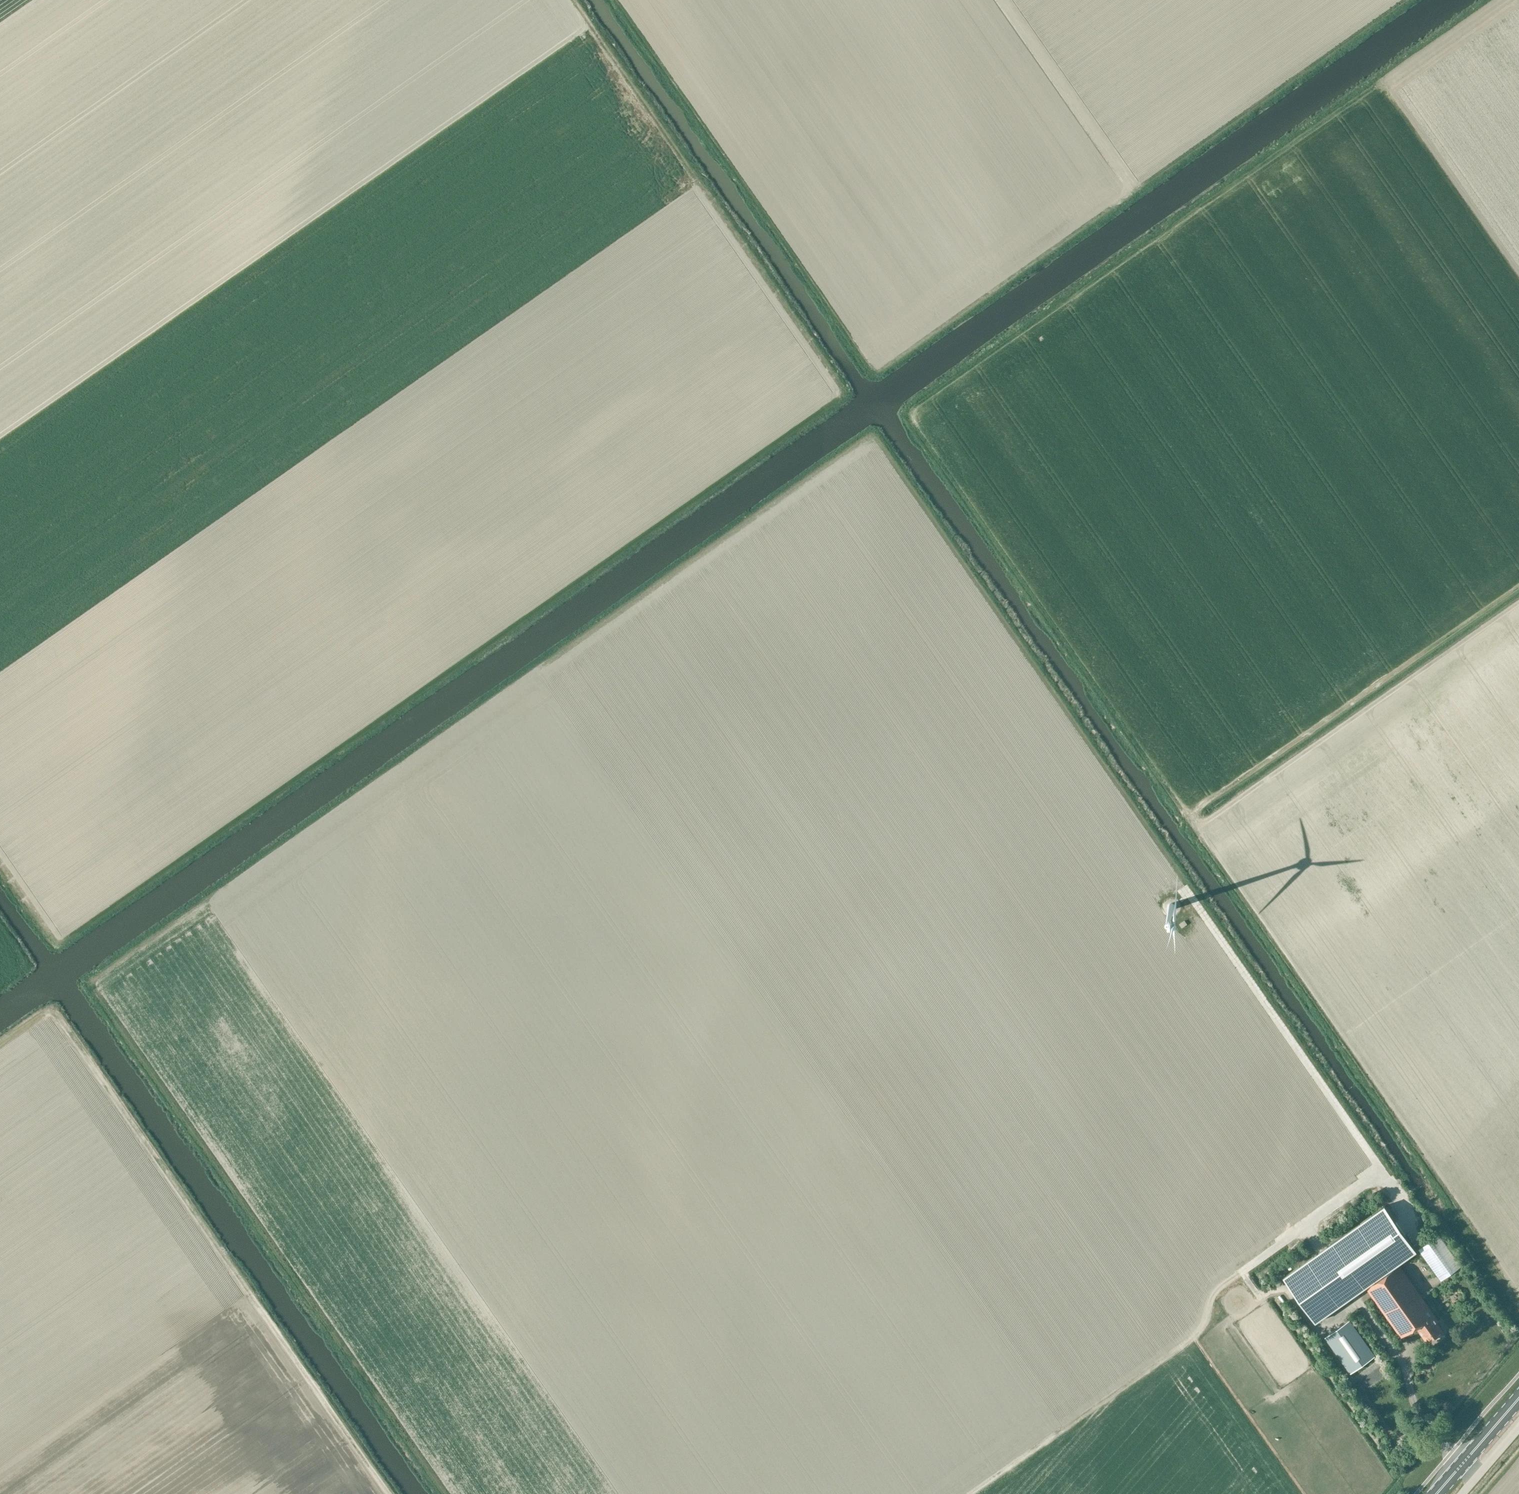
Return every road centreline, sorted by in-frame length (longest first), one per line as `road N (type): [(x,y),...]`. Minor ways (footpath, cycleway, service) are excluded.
road 1 (primary): [(1437,1493),(1518,1399)]

